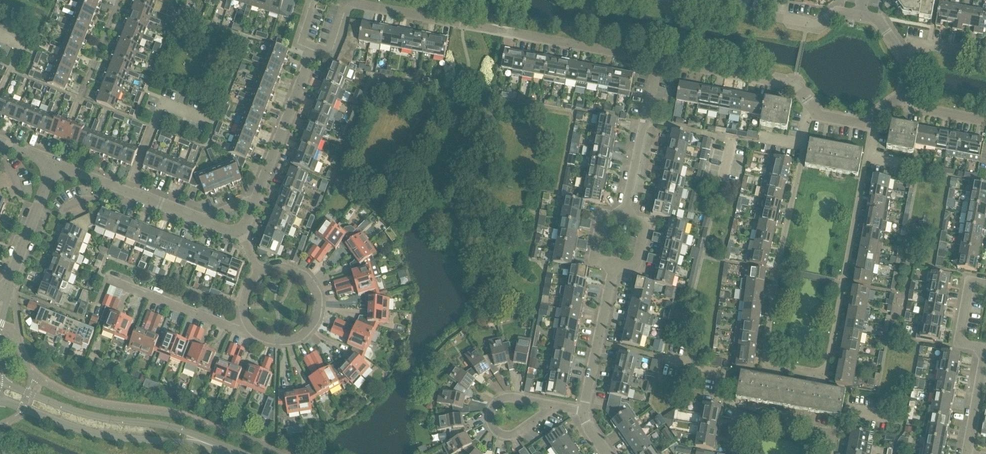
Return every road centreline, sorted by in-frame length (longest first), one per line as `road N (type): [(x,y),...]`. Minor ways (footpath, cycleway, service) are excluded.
road 1 (residential): [(799,161),(763,367),(827,379),(871,124)]
road 2 (residential): [(658,67),(350,1)]
road 3 (tertiary): [(197,440),(181,430),(67,409),(0,383)]
road 4 (tertiary): [(0,401),(119,438),(197,440)]
road 5 (residential): [(861,17),(842,14),(821,26),(679,0)]
road 6 (residential): [(97,302),(106,279),(252,328)]
road 7 (residential): [(807,113),(794,85),(658,67)]
road 8 (residential): [(252,328),(264,337),(296,338),(318,311),(318,295),(301,272),(262,270)]
road 9 (residential): [(259,196),(312,52)]
road 10 (residential): [(56,163),(198,220)]
road 11 (residential): [(658,67),(628,215)]
road 12 (residential): [(9,286),(56,163)]
road 13 (residential): [(551,409),(514,433),(493,422),(503,400),(542,407)]
road 14 (residential): [(744,420),(721,391),(720,373),(648,354)]

